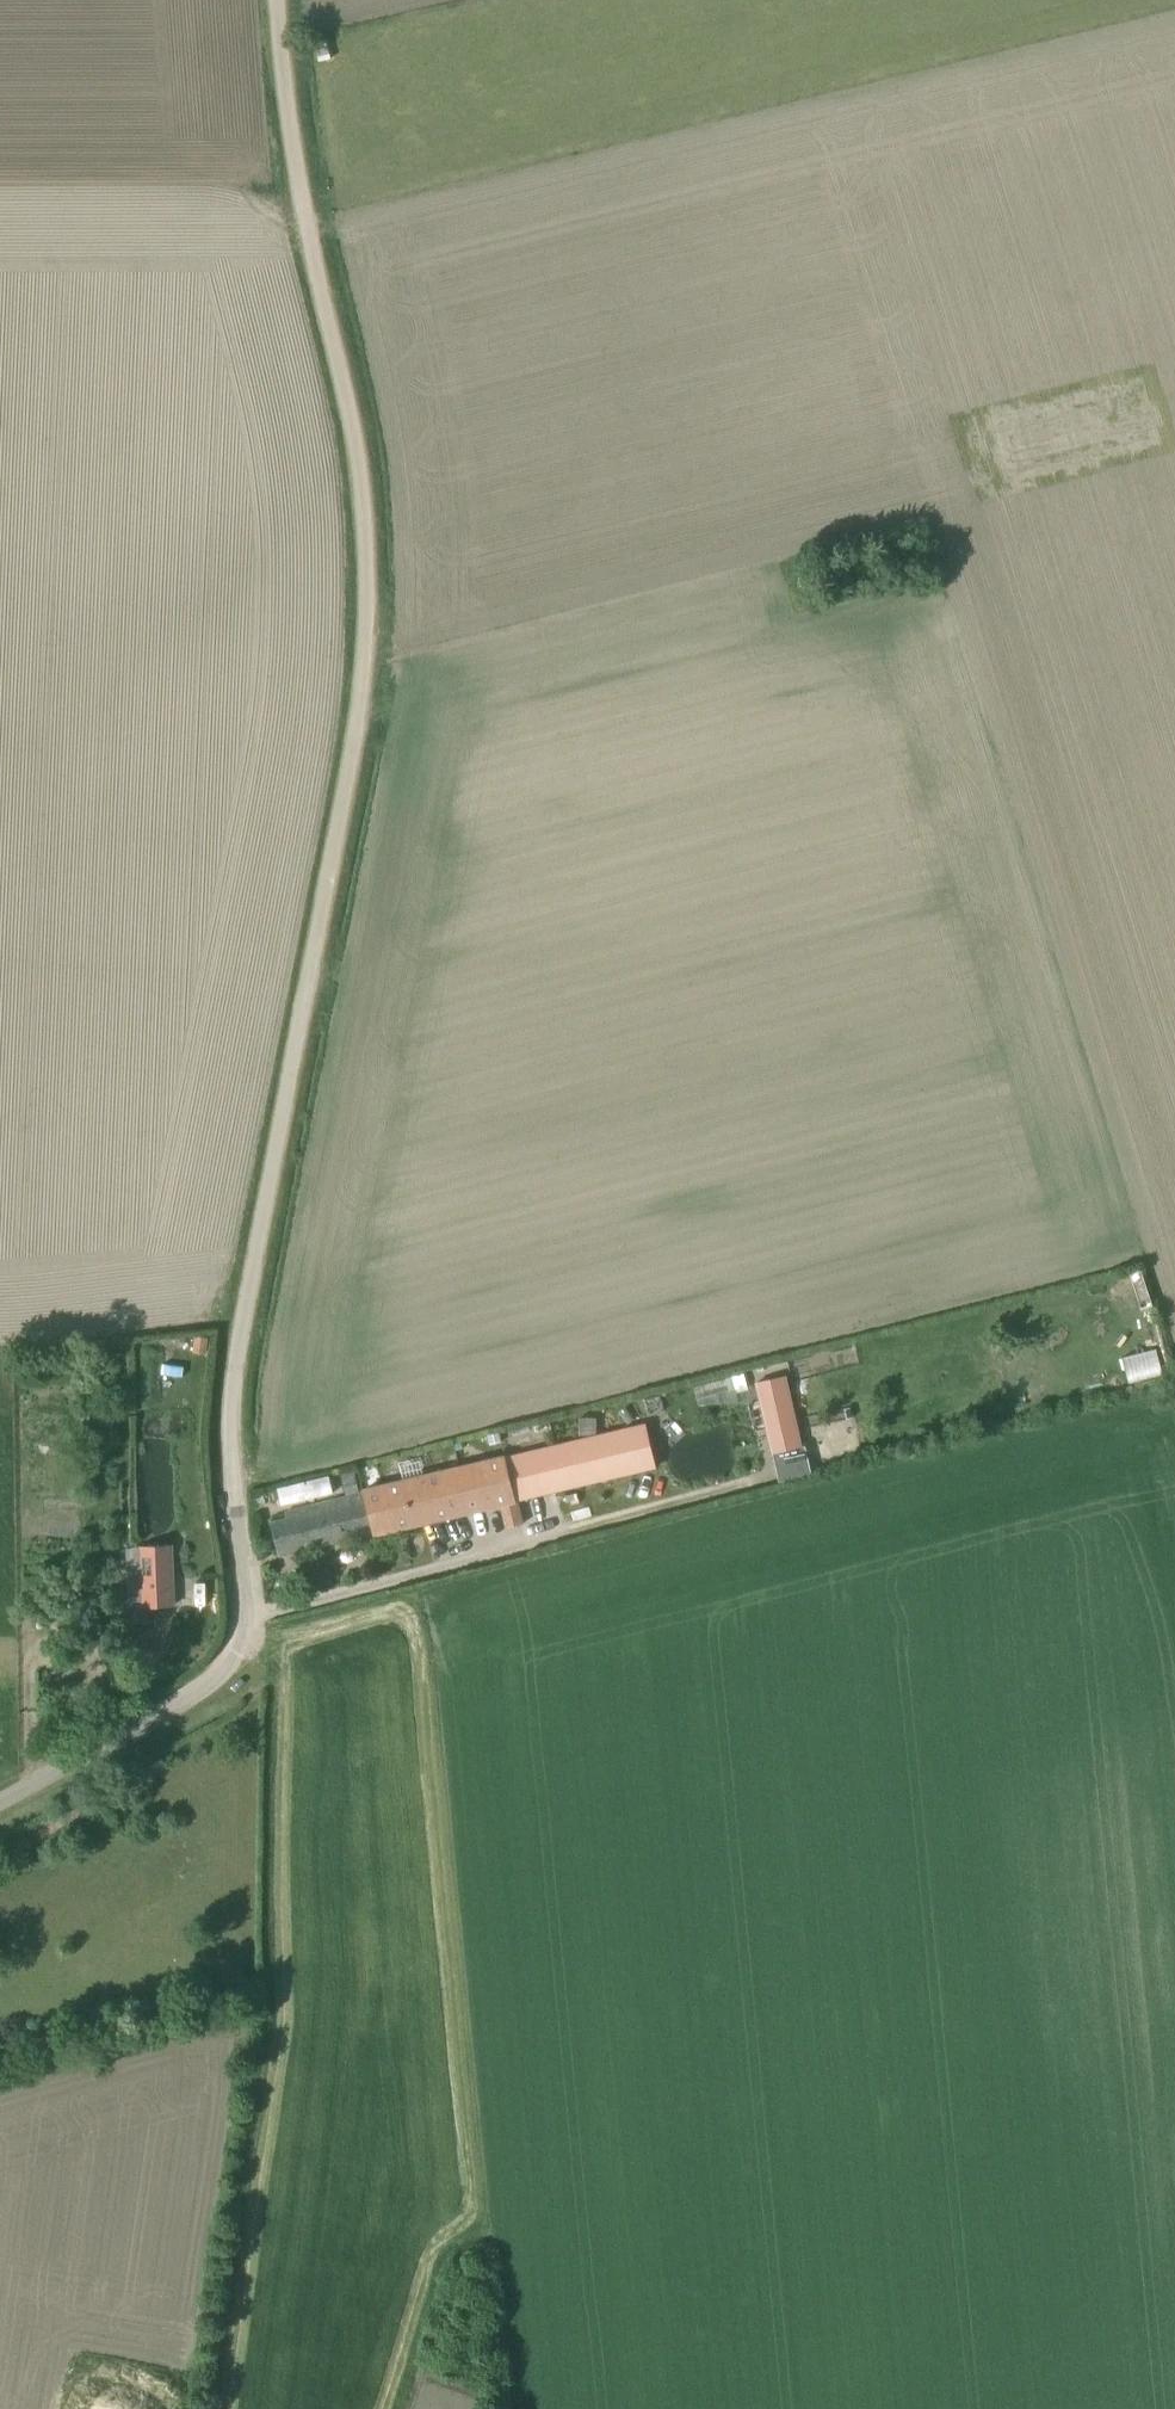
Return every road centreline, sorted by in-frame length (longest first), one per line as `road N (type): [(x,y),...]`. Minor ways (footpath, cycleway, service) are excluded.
road 1 (unclassified): [(0,1806),(230,1677),(250,1619),(248,1311),(362,673),(365,503),(347,381),(297,190),(280,0)]

